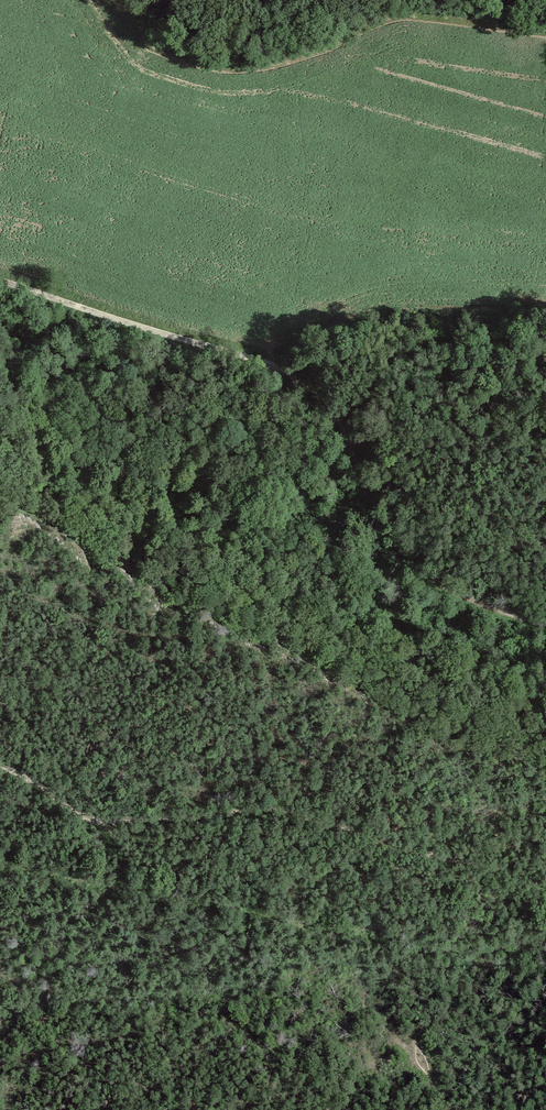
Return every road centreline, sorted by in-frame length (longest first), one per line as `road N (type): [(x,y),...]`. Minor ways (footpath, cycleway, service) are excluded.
road 1 (track): [(0,284),(291,375),(336,415),(372,500),(419,567),(545,630)]
road 2 (track): [(0,769),(84,817),(143,821),(287,810),(545,886)]
road 3 (track): [(317,396),(364,359),(419,337),(484,350),(545,327)]

